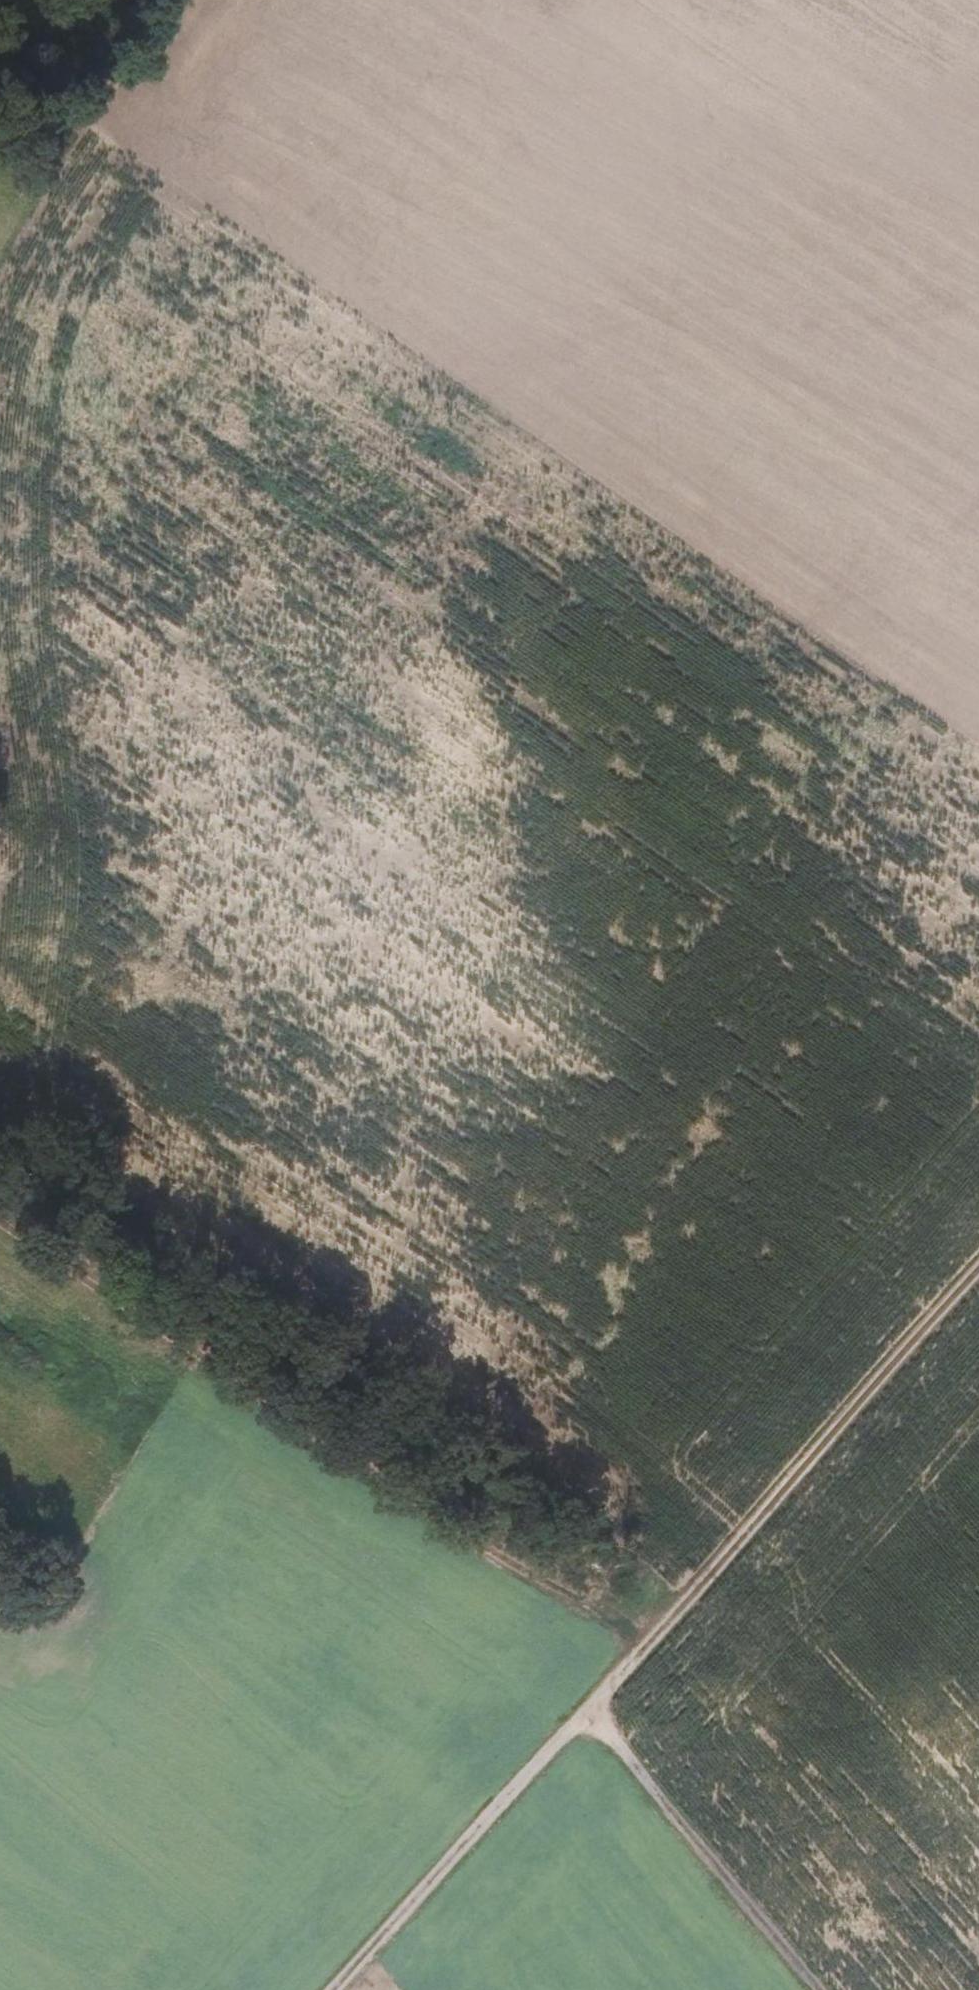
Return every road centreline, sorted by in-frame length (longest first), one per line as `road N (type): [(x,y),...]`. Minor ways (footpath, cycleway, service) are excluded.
road 1 (track): [(328,1989),(978,1260)]
road 2 (track): [(589,1703),(836,1989)]

